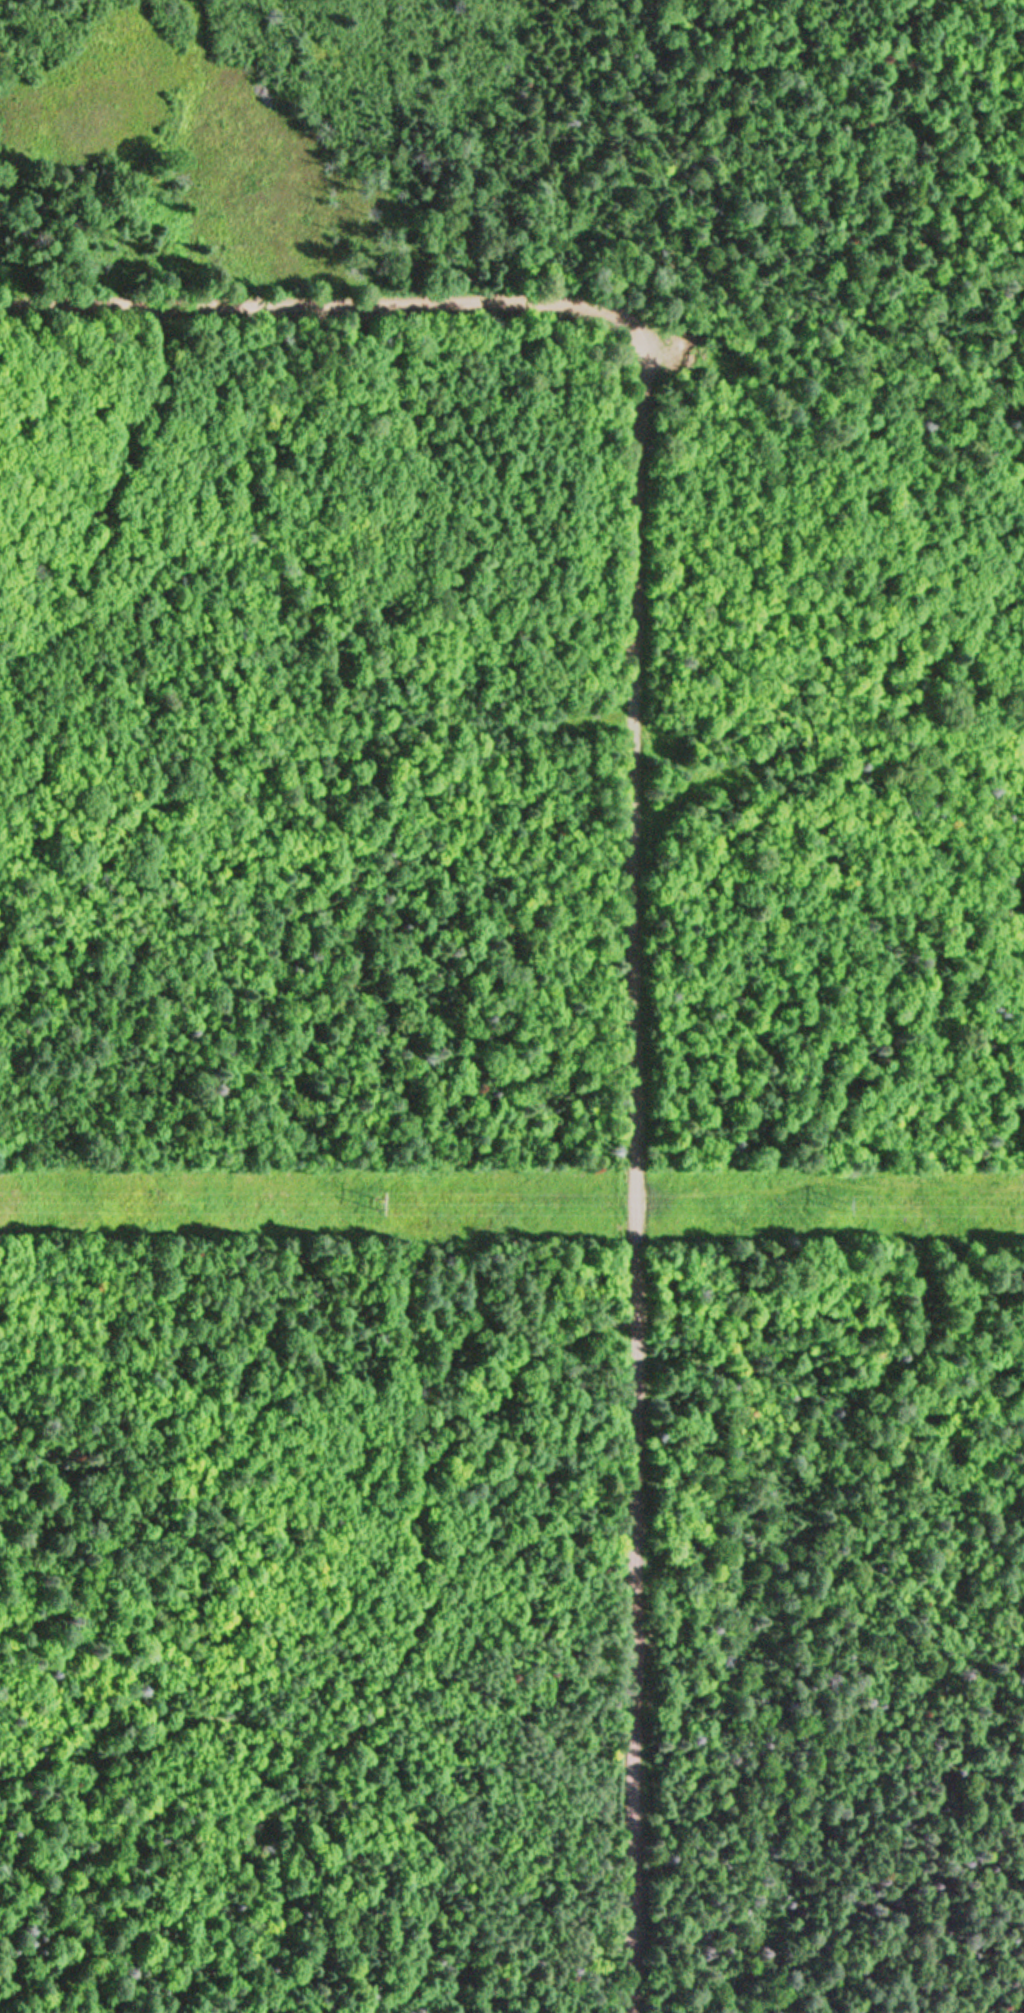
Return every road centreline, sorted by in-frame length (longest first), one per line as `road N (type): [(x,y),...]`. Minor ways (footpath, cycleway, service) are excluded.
road 1 (residential): [(630,2012),(635,328),(618,309),(590,298),(0,307)]

